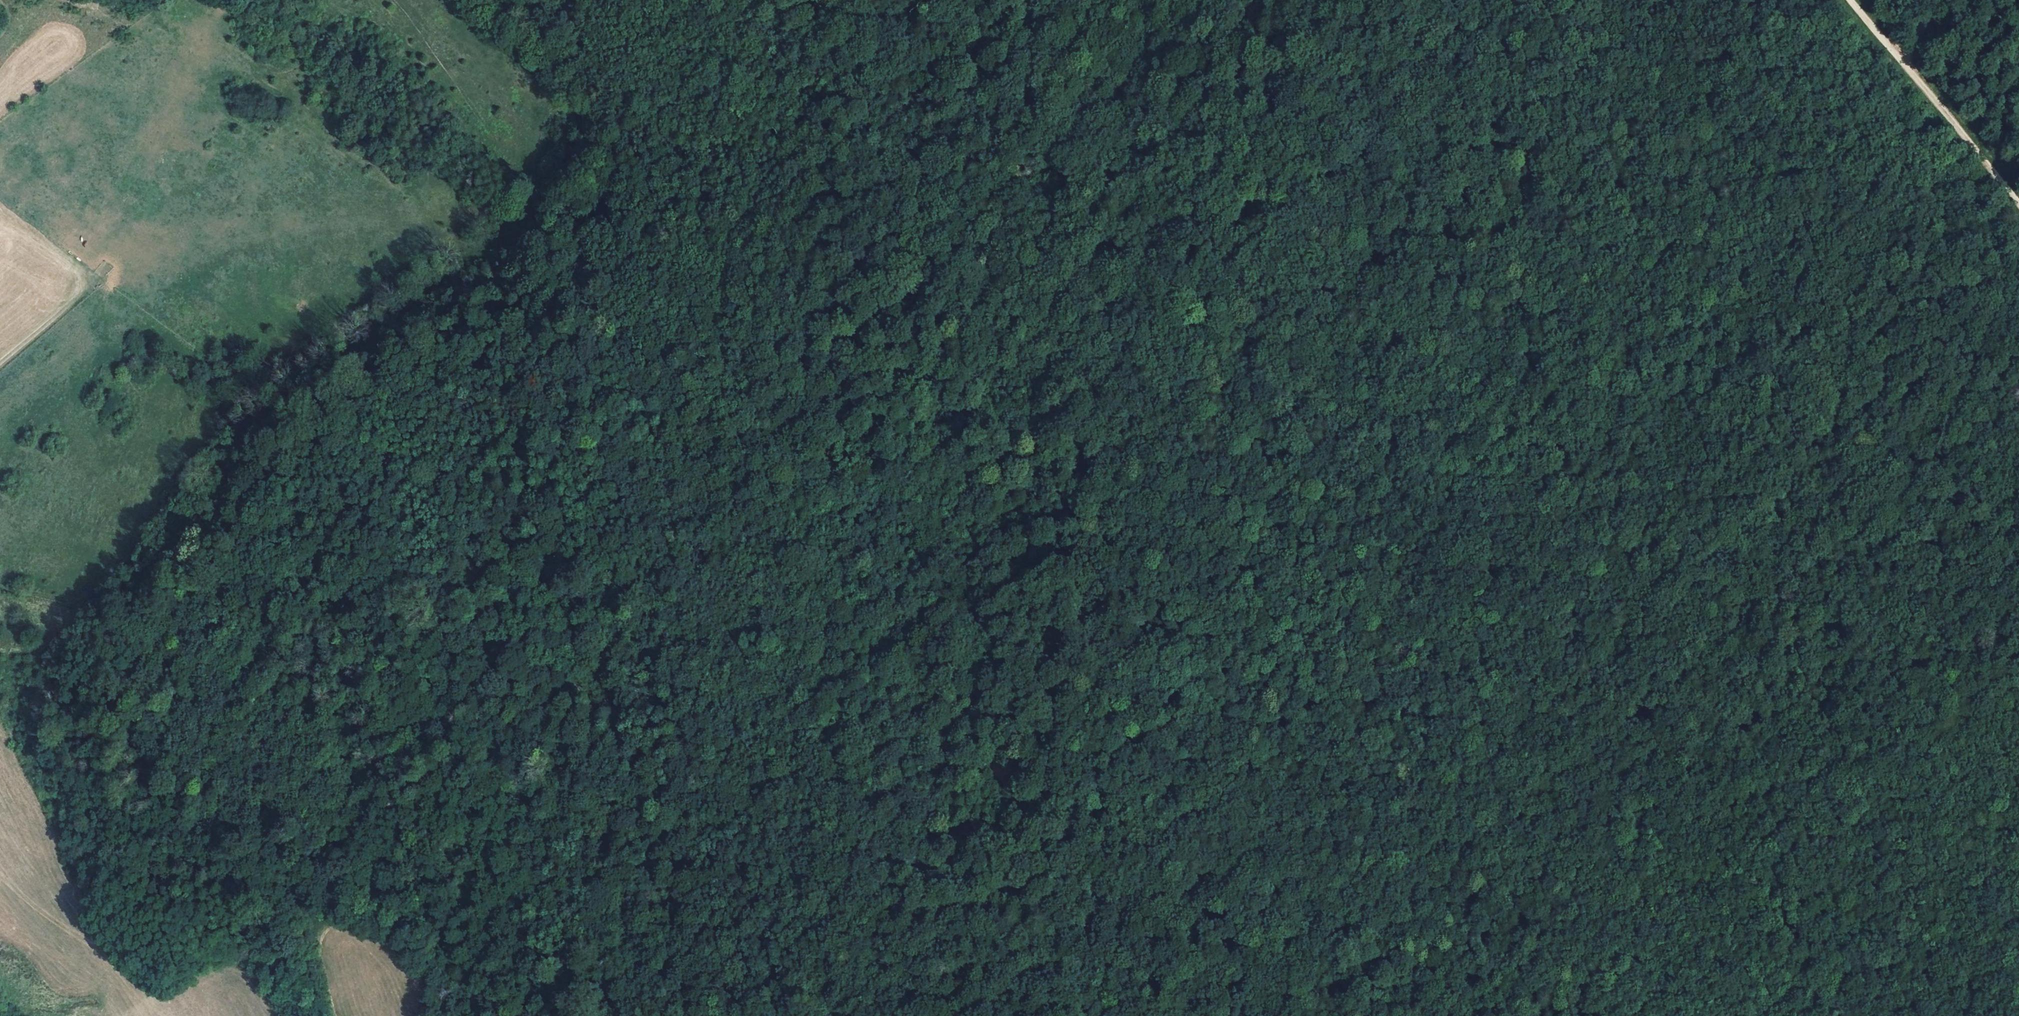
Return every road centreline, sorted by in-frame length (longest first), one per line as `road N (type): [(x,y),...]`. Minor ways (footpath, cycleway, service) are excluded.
road 1 (track): [(1303,1015),(1275,942),(1168,790),(1048,539),(874,126),(807,0)]
road 2 (track): [(2018,205),(1851,0)]

